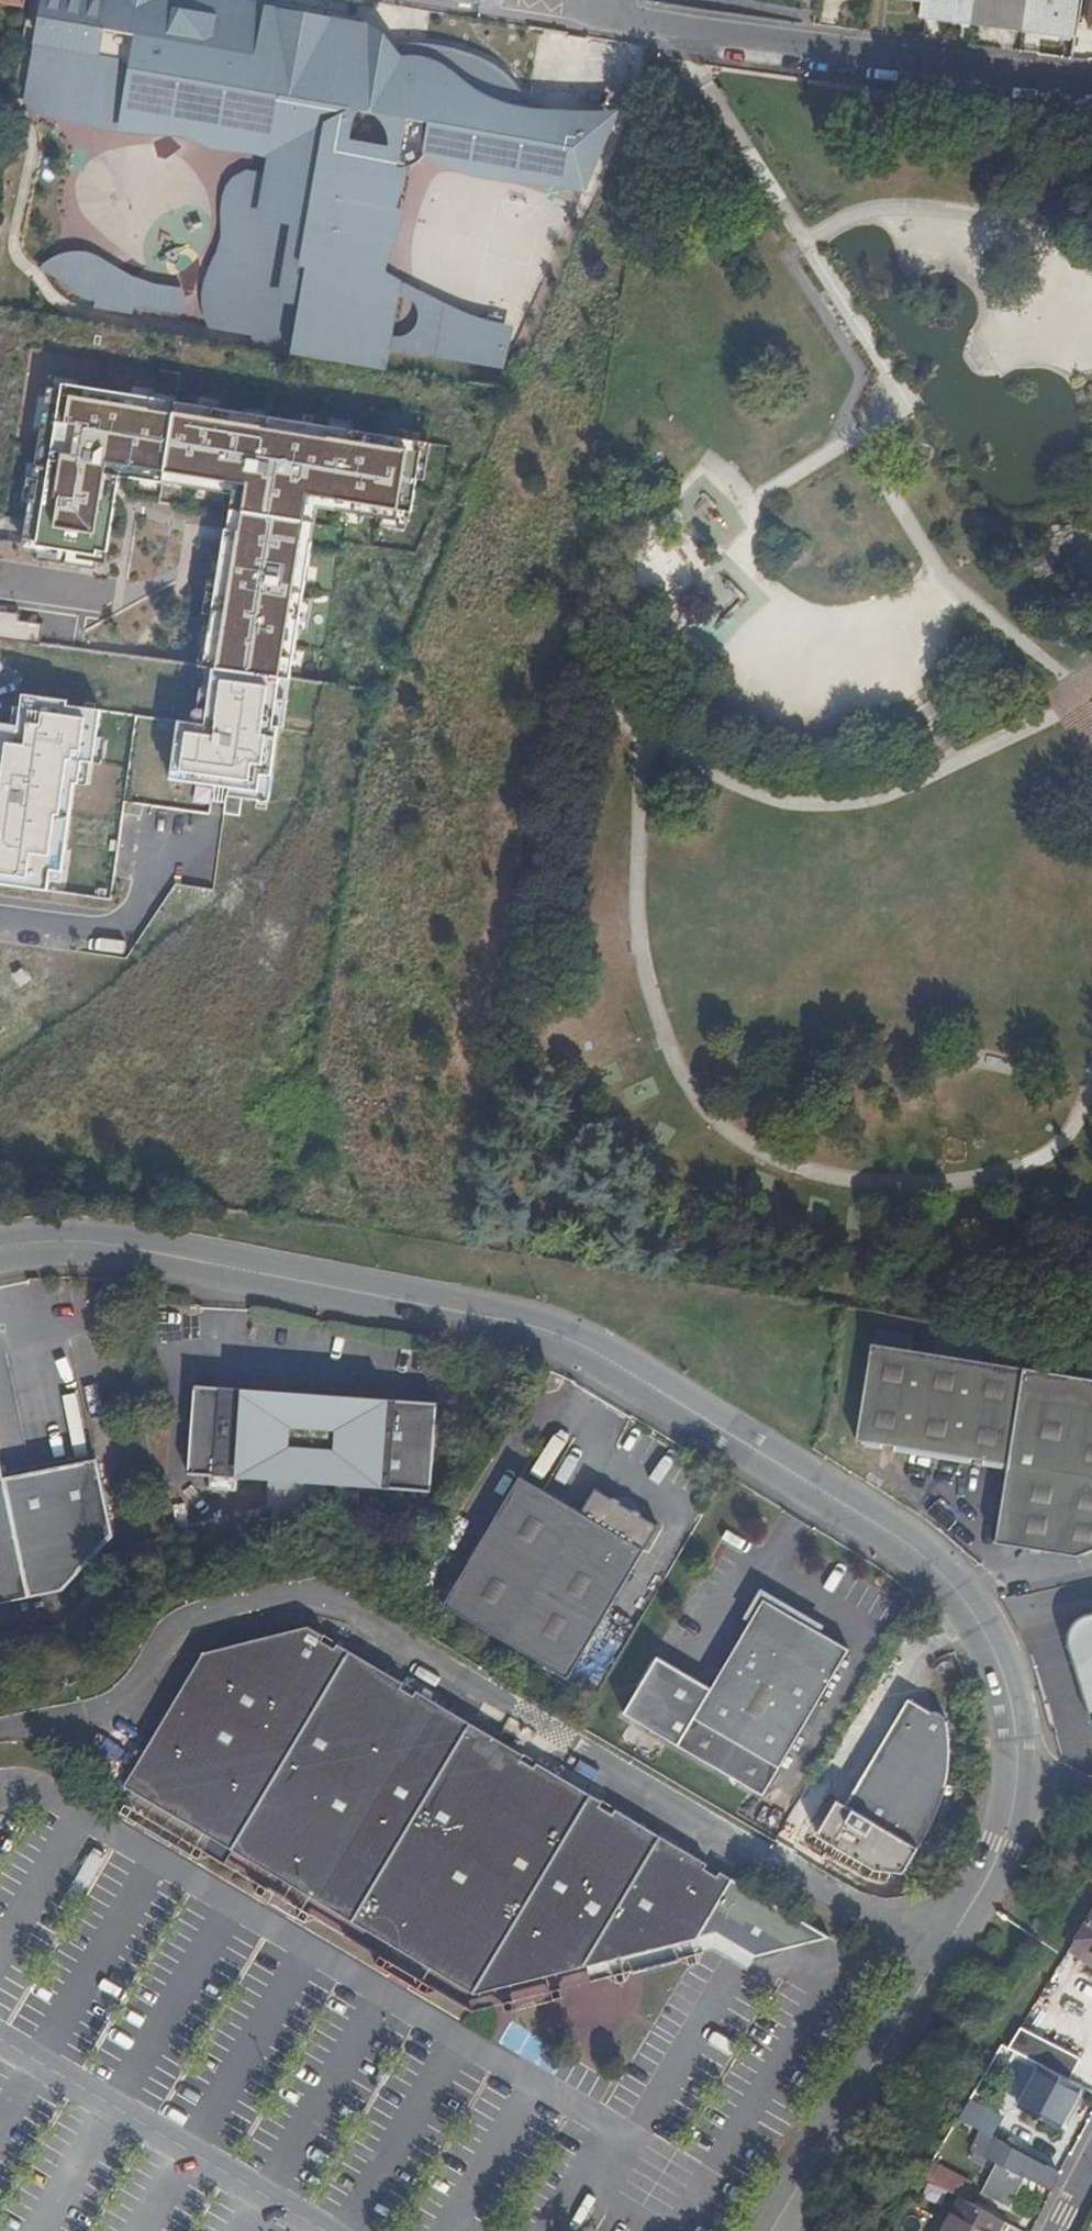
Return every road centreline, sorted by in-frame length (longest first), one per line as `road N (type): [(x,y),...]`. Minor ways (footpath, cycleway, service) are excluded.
road 1 (unclassified): [(771,2230),(997,1851),(1016,1752),(1005,1677),(985,1628),(902,1544),(635,1382),(527,1329),(124,1247),(78,1242),(0,1252)]
road 2 (residential): [(465,0),(1091,81)]

